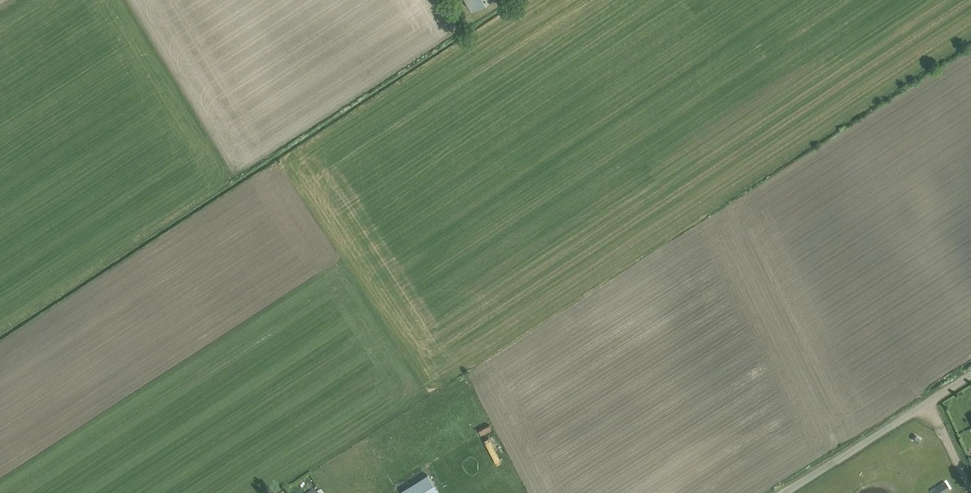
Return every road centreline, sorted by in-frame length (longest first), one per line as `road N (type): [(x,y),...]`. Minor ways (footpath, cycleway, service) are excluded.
road 1 (unclassified): [(783,492),(970,374)]

